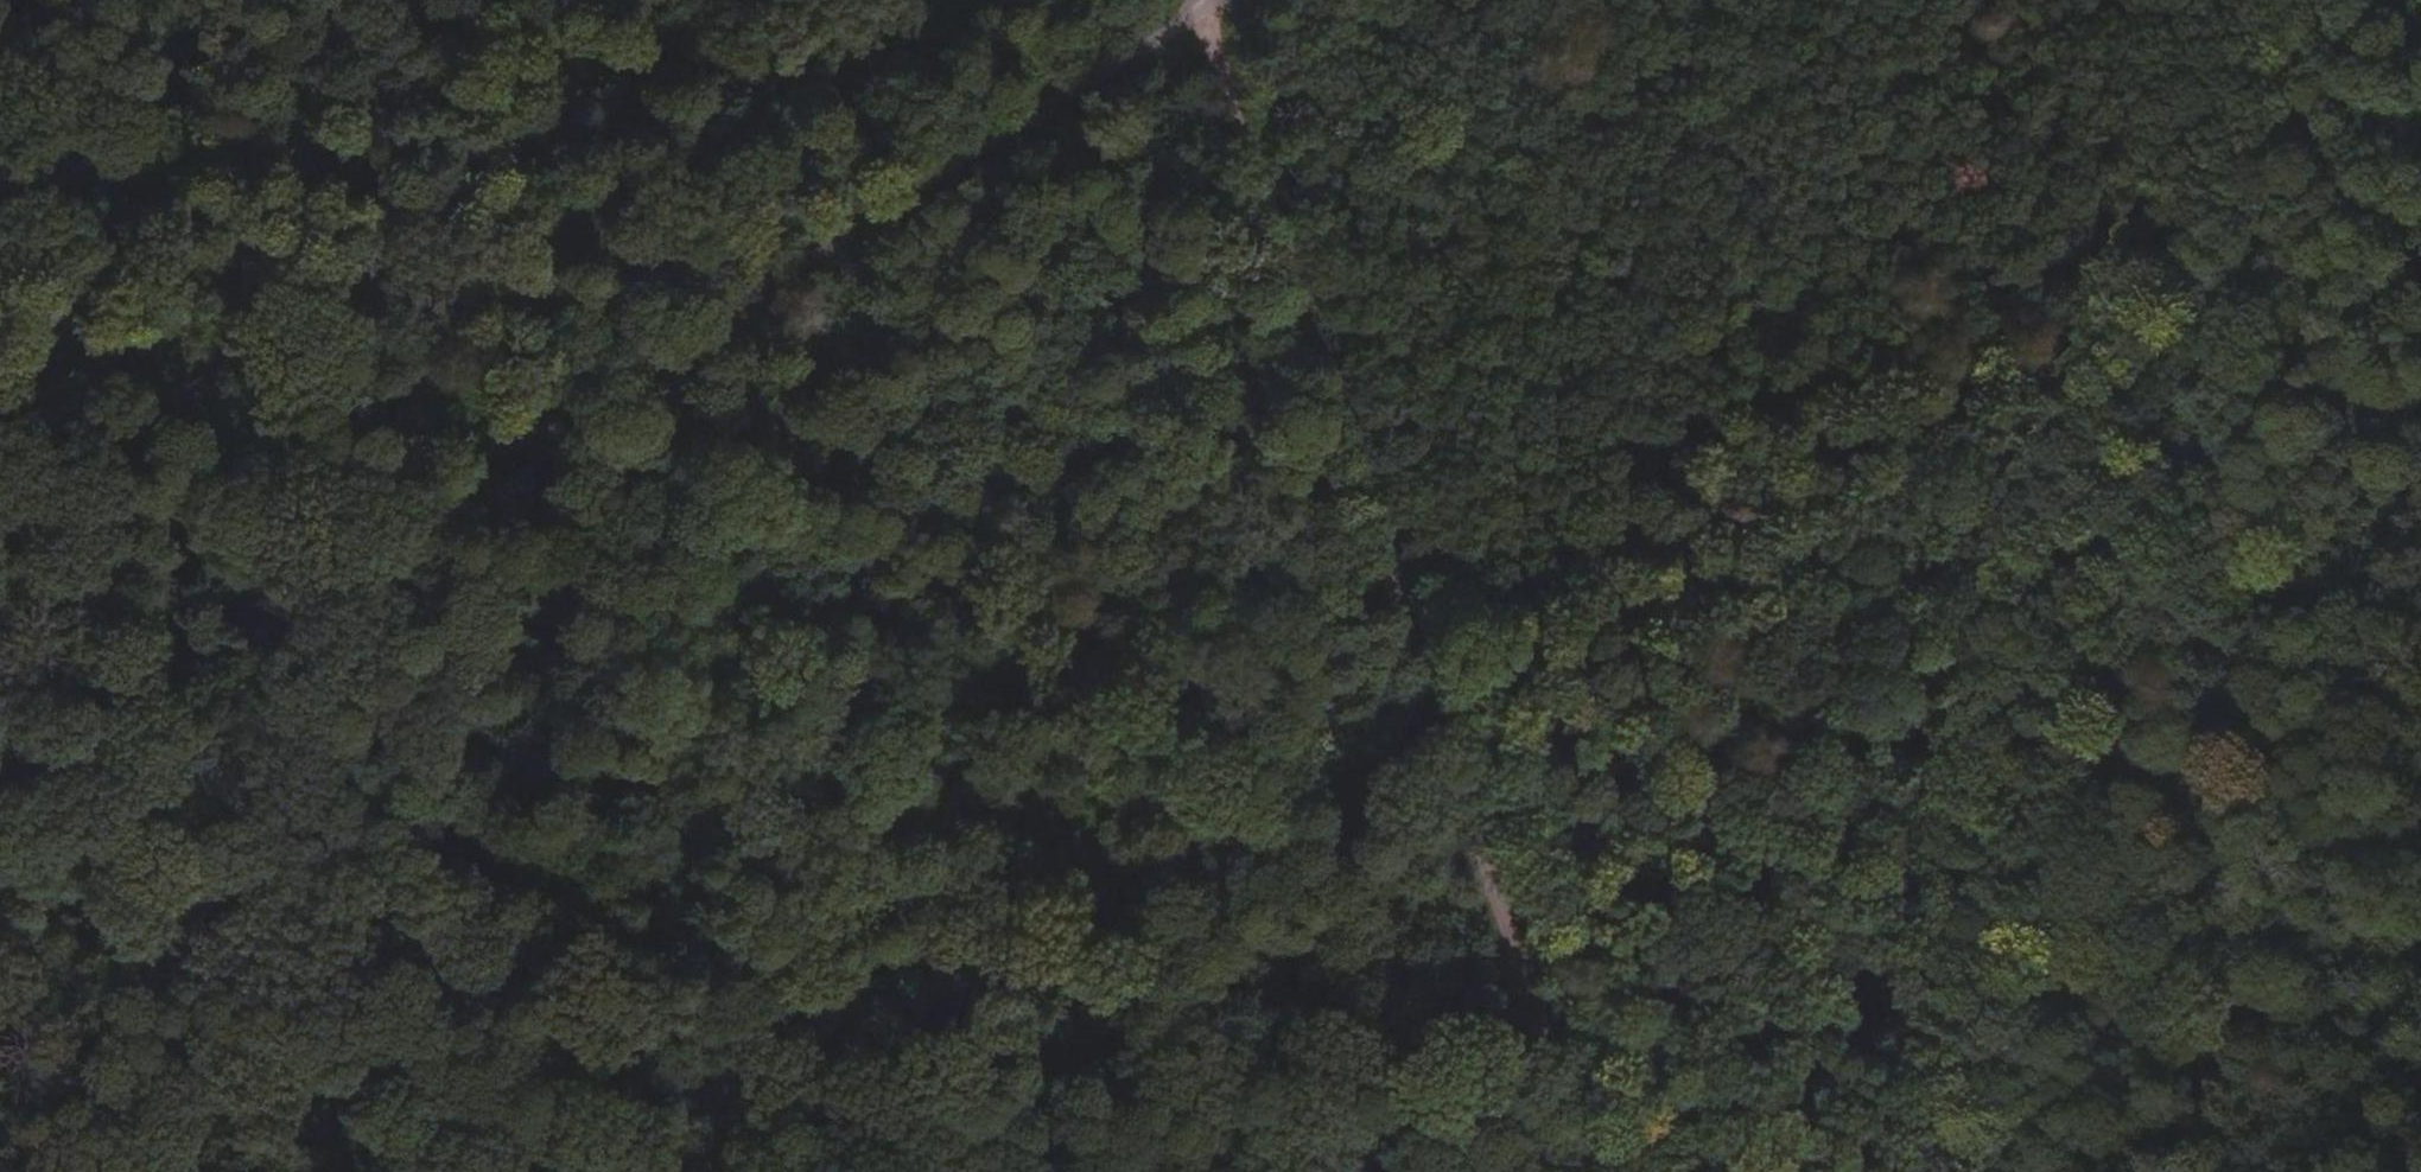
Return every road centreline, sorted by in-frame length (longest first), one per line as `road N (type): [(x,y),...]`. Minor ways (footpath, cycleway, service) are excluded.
road 1 (track): [(1221,0),(0,771)]
road 2 (track): [(1203,0),(1587,1171)]
road 3 (track): [(2011,1171),(2334,0)]

